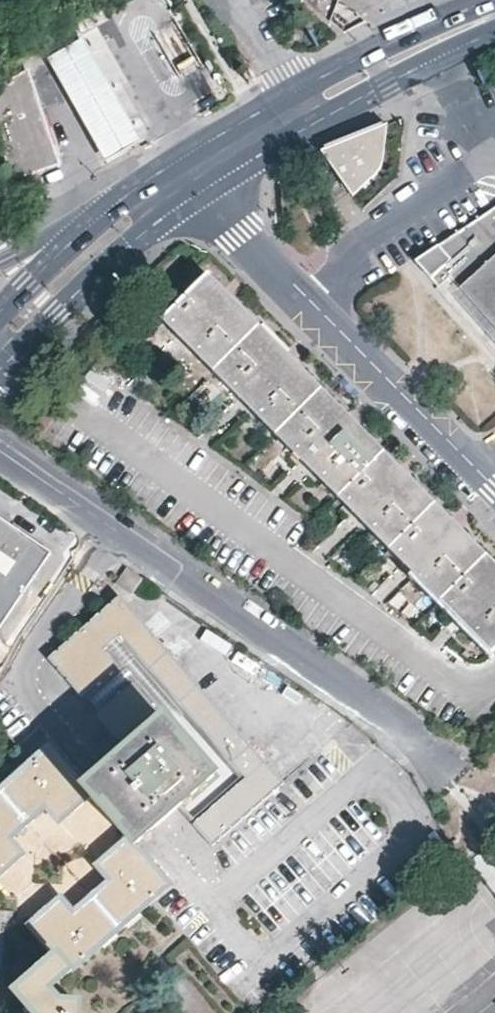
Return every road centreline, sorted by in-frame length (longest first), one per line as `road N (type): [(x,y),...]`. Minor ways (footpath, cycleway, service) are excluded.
road 1 (residential): [(0,450),(407,733),(451,785)]
road 2 (primary): [(8,362),(181,207),(188,176)]
road 3 (residential): [(494,492),(318,315)]
road 4 (residential): [(318,315),(338,295),(361,244),(494,158)]
road 5 (residential): [(318,315),(188,176)]
road 6 (primary): [(303,105),(376,91),(437,59)]
road 7 (primary): [(303,105),(188,176)]
road 8 (residential): [(303,105),(251,15),(224,0)]
road 9 (primary): [(92,228),(0,317)]
road 10 (primary): [(403,37),(303,105)]

